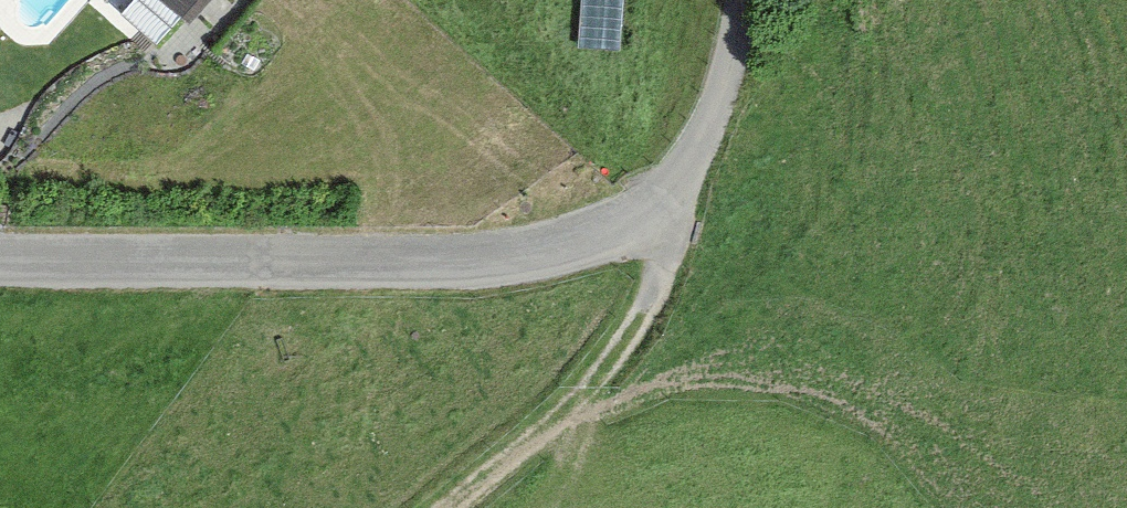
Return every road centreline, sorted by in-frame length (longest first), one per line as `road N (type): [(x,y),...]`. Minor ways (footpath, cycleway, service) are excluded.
road 1 (residential): [(545,260),(0,264)]
road 2 (track): [(639,214),(671,277),(580,414),(444,507)]
road 3 (unclassified): [(738,0),(716,100),(685,170),(639,214),(545,260)]

